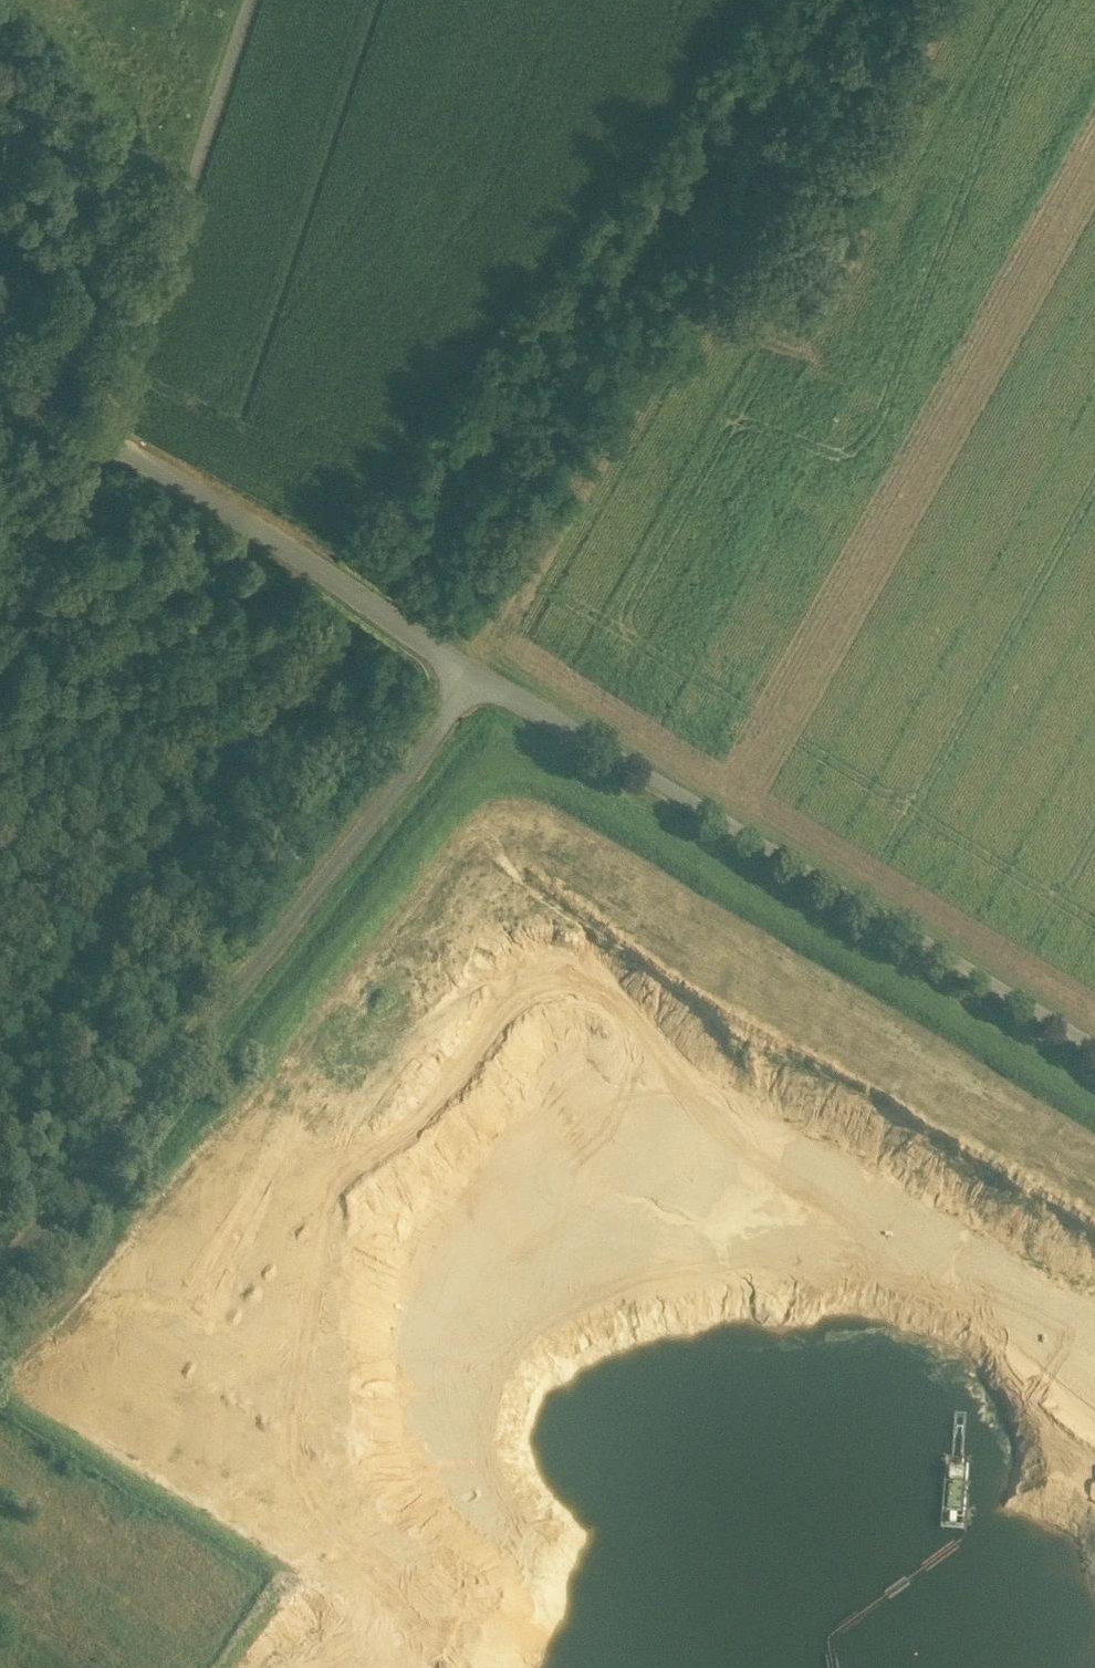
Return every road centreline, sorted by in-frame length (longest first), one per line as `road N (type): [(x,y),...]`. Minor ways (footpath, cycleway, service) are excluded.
road 1 (unclassified): [(0,1277),(35,1249),(477,676)]
road 2 (unclassified): [(1094,1049),(477,676)]
road 3 (unclassified): [(102,438),(251,0)]
road 4 (unclassified): [(477,676),(318,561),(102,438)]

